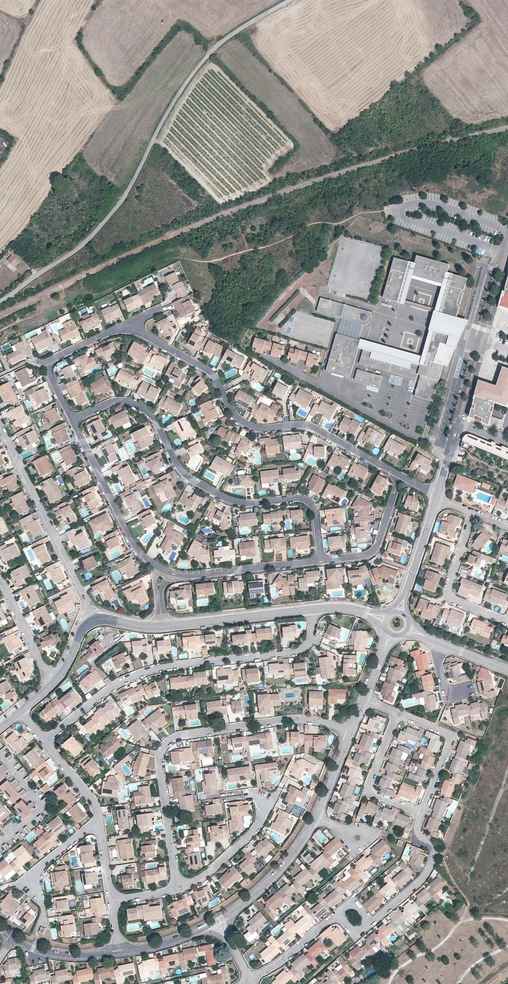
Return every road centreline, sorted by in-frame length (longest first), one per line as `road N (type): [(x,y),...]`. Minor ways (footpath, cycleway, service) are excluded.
road 1 (track): [(0,301),(106,219),(207,55),(289,0)]
road 2 (residential): [(320,561),(314,513),(304,500),(241,504),(191,481),(154,421),(132,403),(72,421)]
road 3 (residential): [(178,888),(160,756),(172,739),(291,719),(351,733)]
road 4 (residential): [(127,326),(211,374),(245,426),(312,428),(401,478)]
road 5 (residential): [(45,740),(136,674),(292,654),(311,638),(311,609)]
road 6 (residential): [(0,428),(96,621)]
road 7 (residential): [(505,256),(447,459)]
road 8 (residential): [(166,574),(133,545),(72,421)]
road 9 (residential): [(461,424),(505,256)]
road 10 (residential): [(320,561),(166,574)]
road 11 (residential): [(473,513),(448,596),(507,623)]
road 12 (residential): [(162,625),(311,609)]
road 13 (residential): [(72,421),(49,363),(127,326)]
road 14 (residential): [(370,924),(428,872),(435,851),(416,829),(422,815)]
road 15 (residential): [(397,713),(368,793),(422,815)]
road 16 (residential): [(422,815),(450,735),(397,713)]
road 17 (residential): [(178,888),(215,867),(260,822),(261,804),(248,795)]
road 18 (residential): [(401,478),(375,551),(320,561)]
road 19 (residential): [(231,913),(289,859),(316,817)]
road 20 (residential): [(100,818),(38,869),(42,917)]

